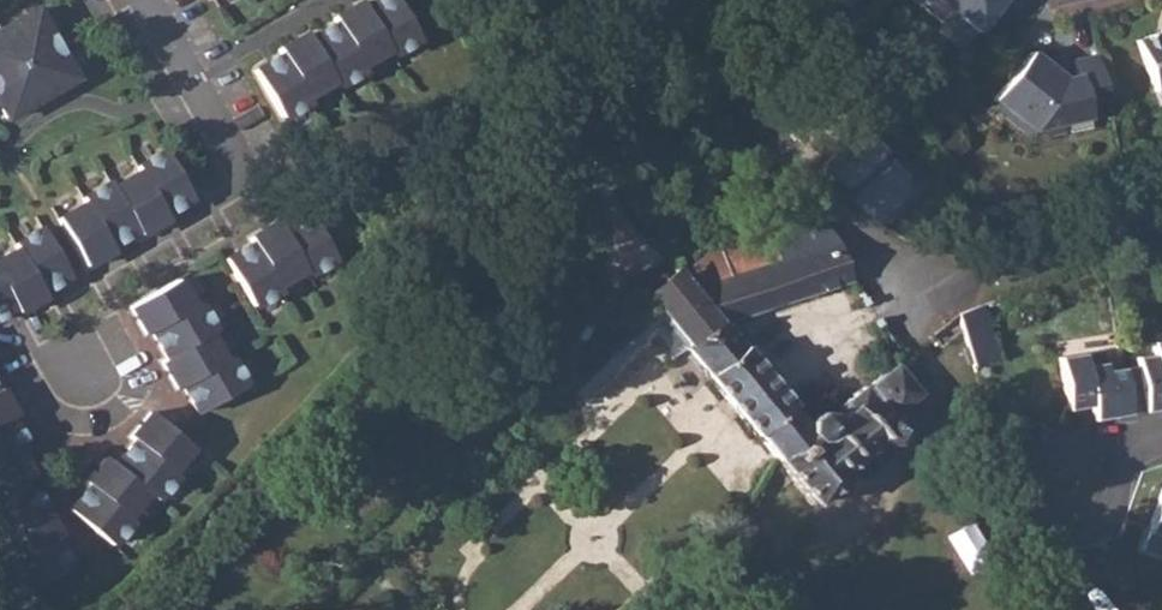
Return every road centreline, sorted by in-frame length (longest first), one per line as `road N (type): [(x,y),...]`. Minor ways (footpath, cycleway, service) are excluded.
road 1 (residential): [(675,0),(791,162),(898,256),(1035,259),(1161,211)]
road 2 (residential): [(126,0),(148,11),(251,186),(25,316)]
road 3 (residential): [(1124,439),(1126,479),(1115,515),(1080,536),(1048,521),(1038,490),(1044,463),(1073,447)]

